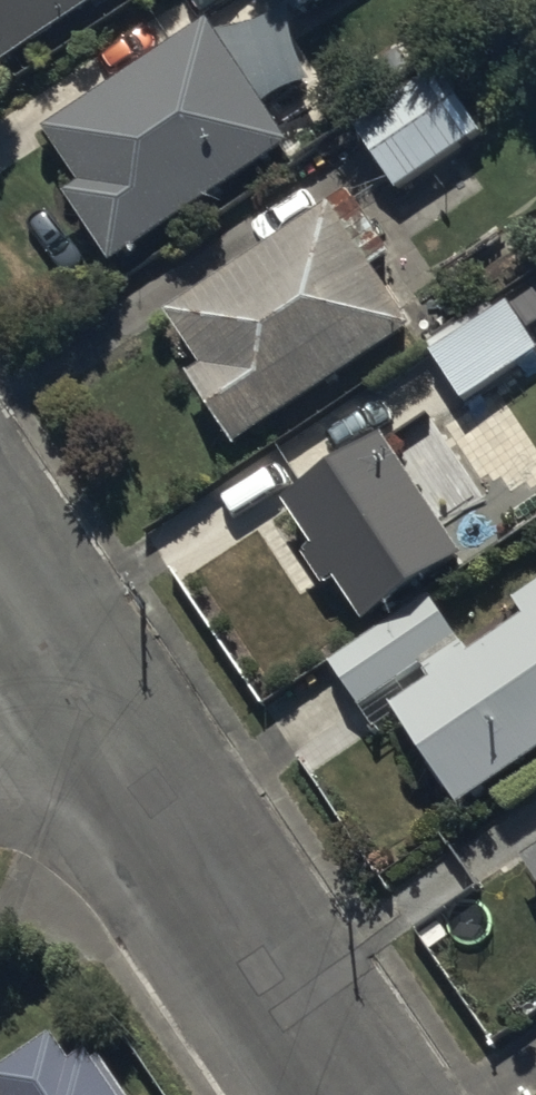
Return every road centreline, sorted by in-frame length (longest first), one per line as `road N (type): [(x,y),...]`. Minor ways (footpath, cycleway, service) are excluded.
road 1 (residential): [(88,730),(336,1094)]
road 2 (residential): [(0,598),(88,730)]

